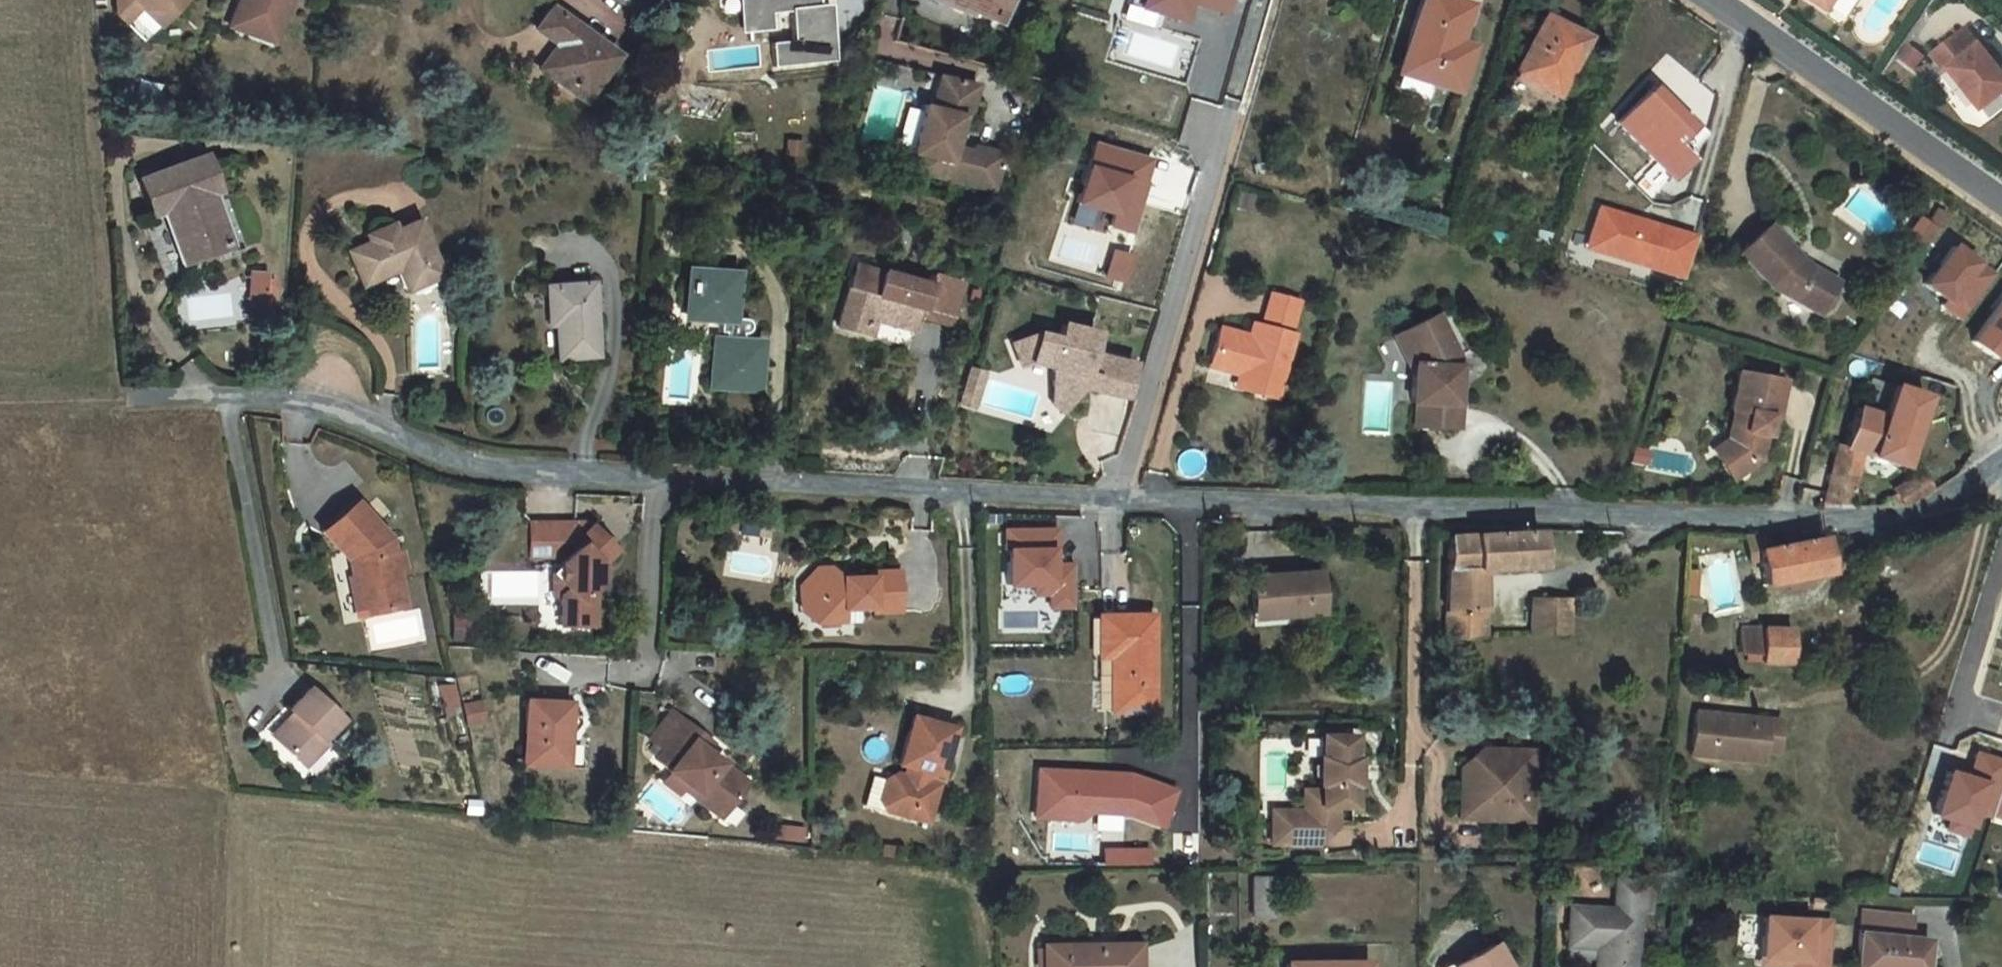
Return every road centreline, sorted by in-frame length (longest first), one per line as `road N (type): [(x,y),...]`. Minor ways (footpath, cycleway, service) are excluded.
road 1 (residential): [(134,403),(322,409),(450,470),(1415,516),(1886,525),(1916,518),(2001,465)]
road 2 (tertiary): [(2001,214),(1713,0)]

